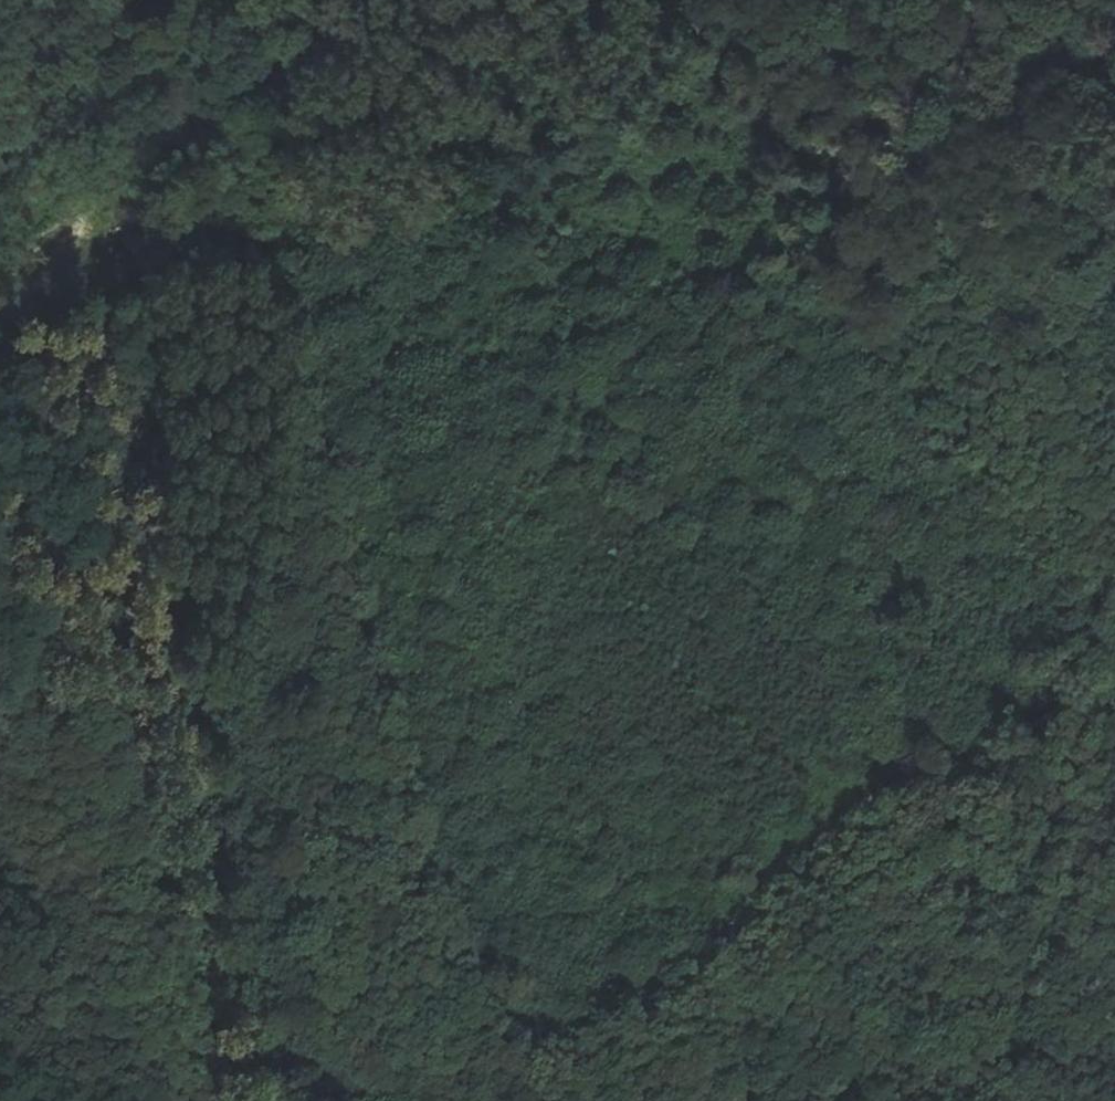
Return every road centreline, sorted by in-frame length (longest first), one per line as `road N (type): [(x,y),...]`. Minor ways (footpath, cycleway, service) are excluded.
road 1 (track): [(738,921),(789,848),(1057,710),(1114,671)]

